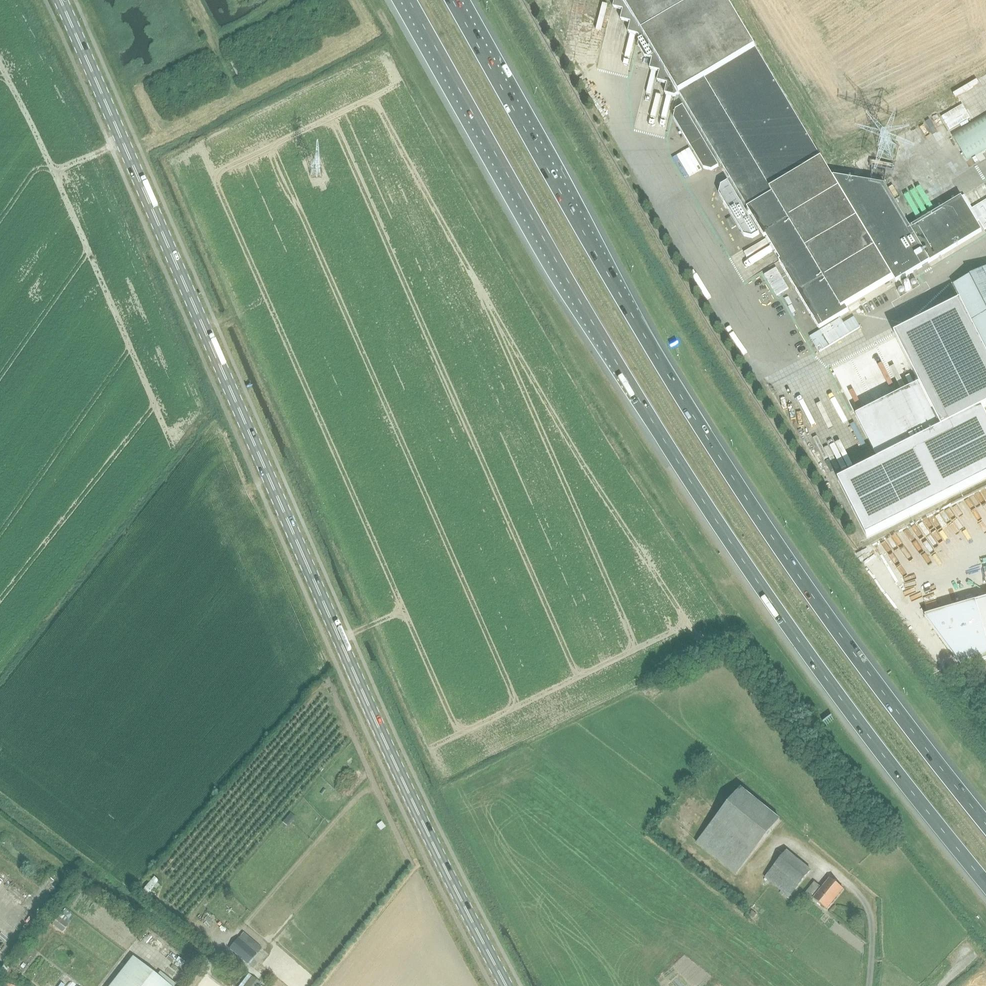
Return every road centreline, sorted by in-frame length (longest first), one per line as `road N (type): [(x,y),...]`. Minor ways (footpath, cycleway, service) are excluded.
road 1 (primary): [(508,985),(347,650),(61,0)]
road 2 (motorway): [(408,0),(716,521),(826,679),(985,883)]
road 3 (motorway): [(985,823),(739,487),(452,0)]

